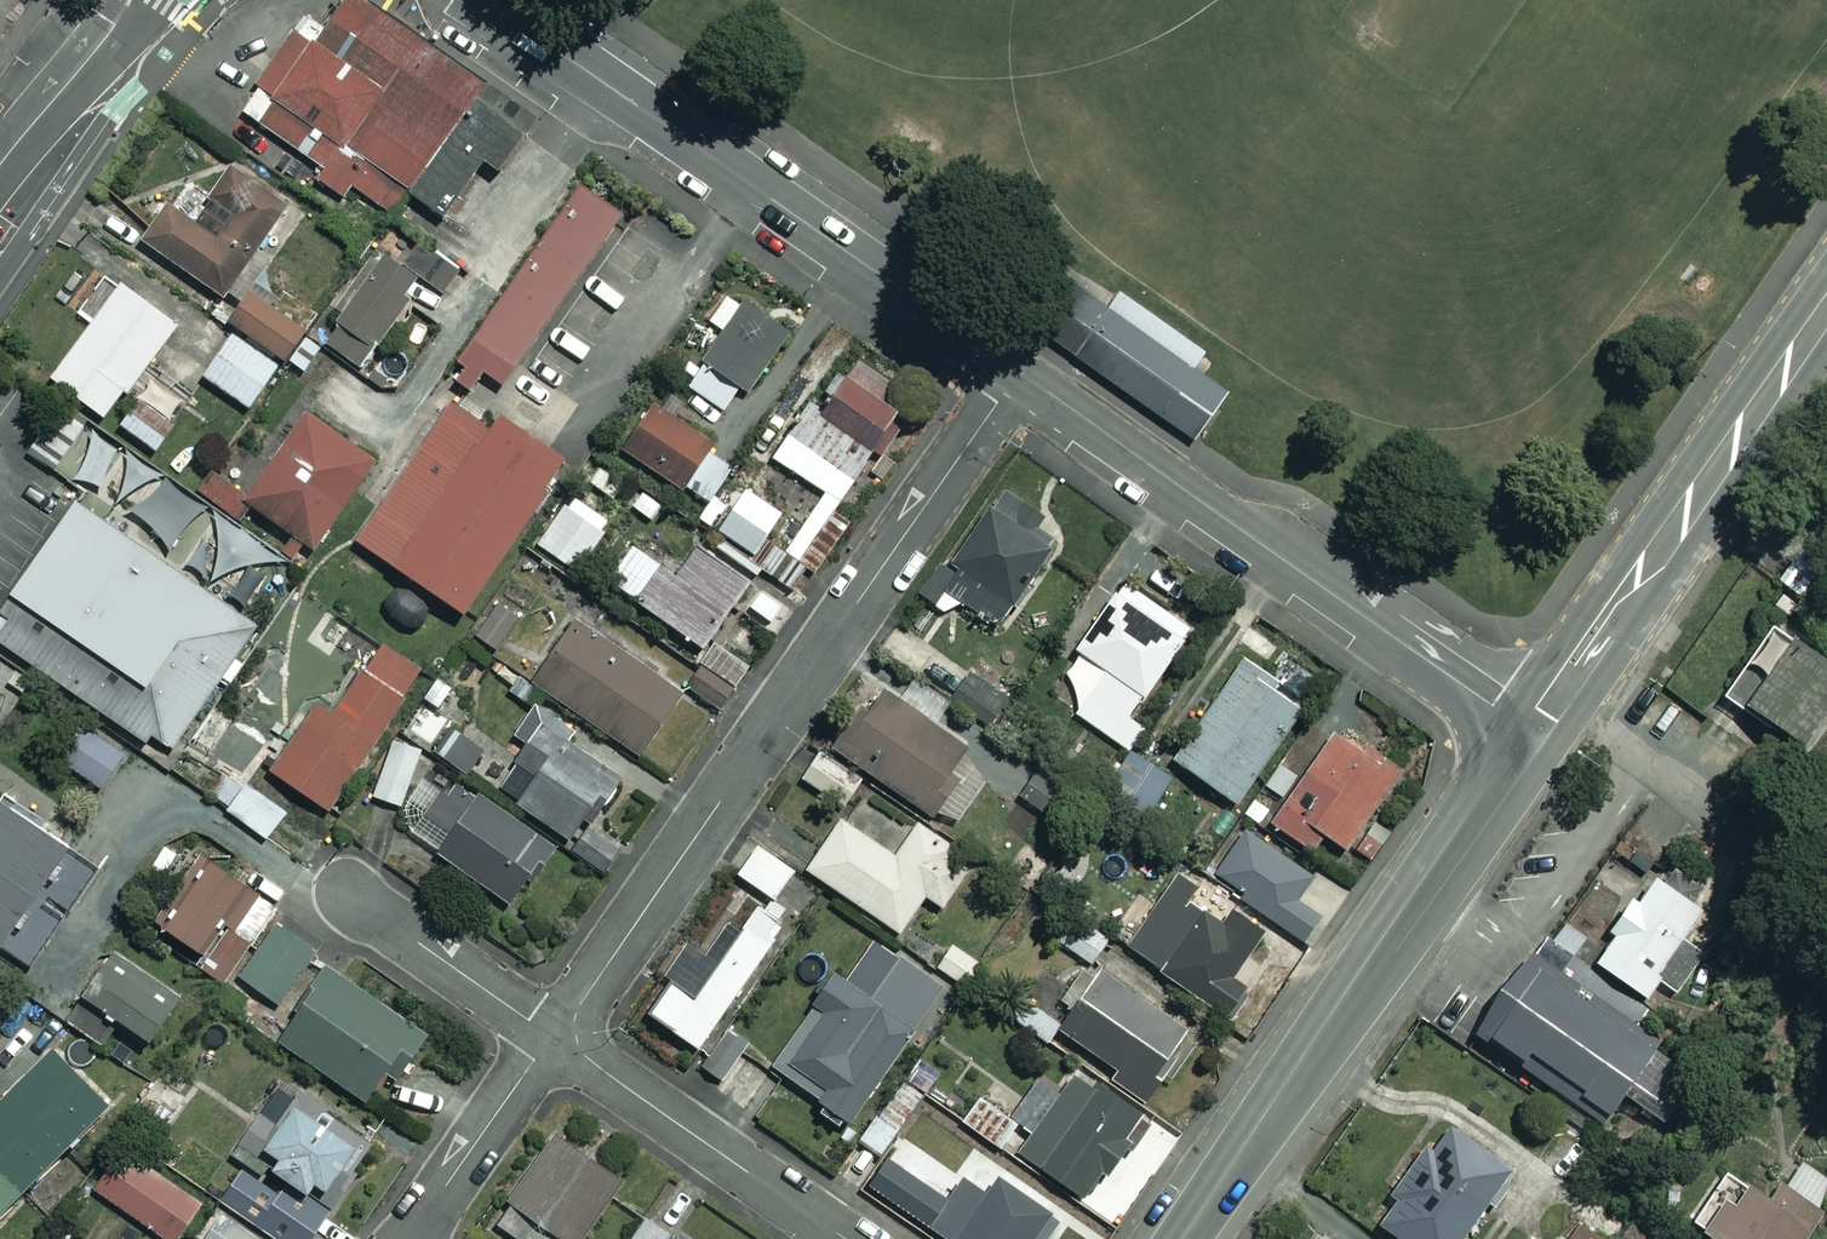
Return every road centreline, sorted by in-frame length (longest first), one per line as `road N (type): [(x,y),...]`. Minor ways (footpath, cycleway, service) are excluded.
road 1 (residential): [(573,1030),(580,1002),(1019,373)]
road 2 (residential): [(1019,373),(486,0)]
road 3 (residential): [(1525,726),(1019,373)]
road 4 (tertiary): [(1181,1238),(1525,726)]
road 5 (tertiary): [(1525,726),(1826,306)]
road 6 (residential): [(573,1030),(597,1067),(845,1238)]
road 7 (residential): [(413,1238),(532,1061),(573,1030)]
road 8 (tertiary): [(144,0),(0,163)]

